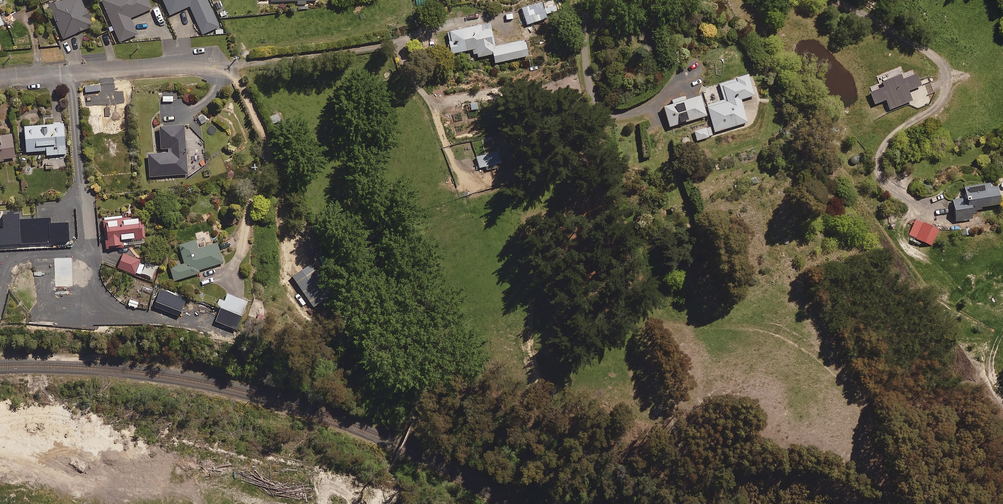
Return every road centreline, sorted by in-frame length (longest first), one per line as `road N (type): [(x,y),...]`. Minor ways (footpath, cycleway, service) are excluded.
road 1 (track): [(837,0),(943,63),(949,80),(939,95),(876,157),(884,179),(934,206)]
road 2 (track): [(205,62),(397,45),(454,20),(514,12)]
road 3 (residential): [(0,78),(205,62)]
road 4 (track): [(587,0),(592,87),(605,111),(643,106),(681,84)]

